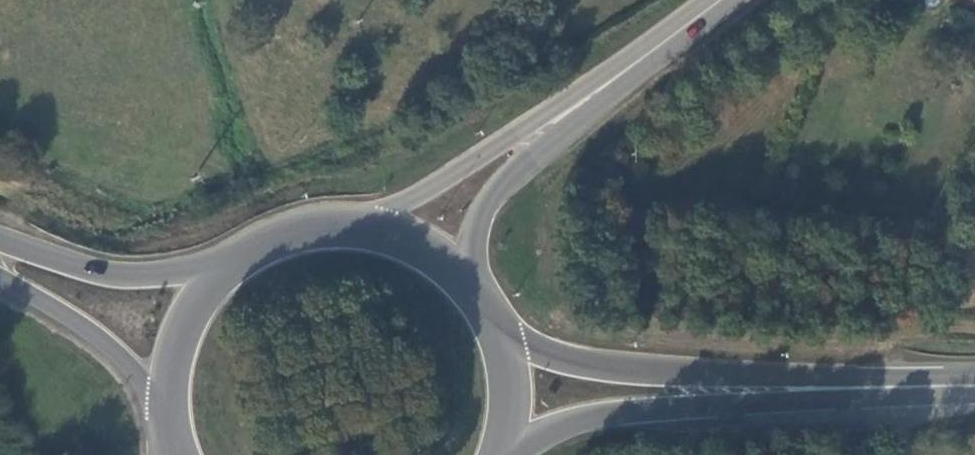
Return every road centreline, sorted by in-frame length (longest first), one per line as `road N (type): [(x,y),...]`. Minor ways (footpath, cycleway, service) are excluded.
road 1 (primary): [(785,393),(604,369),(506,336)]
road 2 (primary): [(518,454),(620,415),(785,393)]
road 3 (tertiary): [(603,95),(367,228)]
road 4 (primary): [(229,266),(127,280),(0,245)]
road 5 (tertiary): [(468,279),(495,203),(603,95)]
road 6 (primary): [(0,276),(117,356),(165,406)]
road 7 (primary): [(785,393),(974,388)]
road 8 (primary): [(229,266),(181,329),(165,406)]
road 9 (tertiary): [(603,95),(729,0)]
road 10 (primary): [(367,228),(294,233),(229,266)]
road 11 (primary): [(510,454),(517,377),(506,336)]

